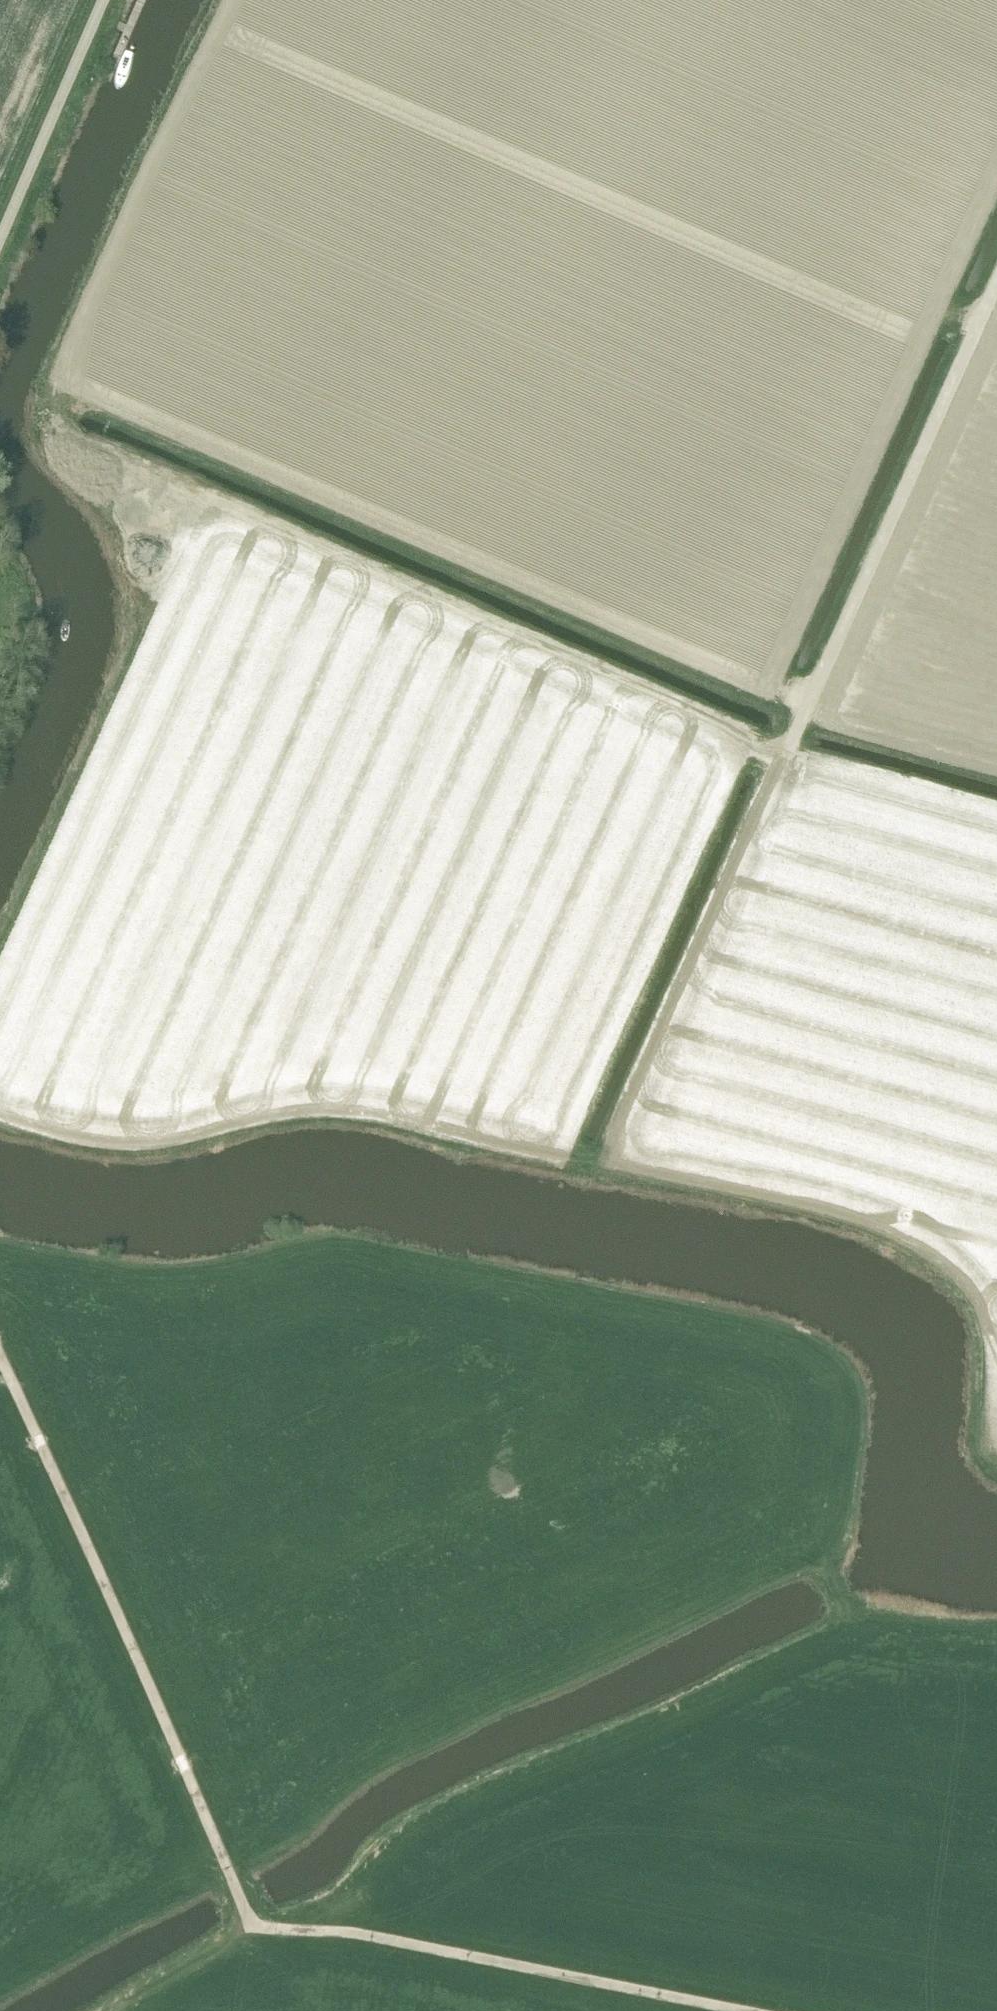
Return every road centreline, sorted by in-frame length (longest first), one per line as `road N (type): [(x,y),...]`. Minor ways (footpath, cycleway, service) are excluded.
road 1 (track): [(746,2010),(358,1933),(252,1922),(0,1359)]
road 2 (track): [(782,753),(996,284)]
road 3 (unclassified): [(0,239),(103,0)]

